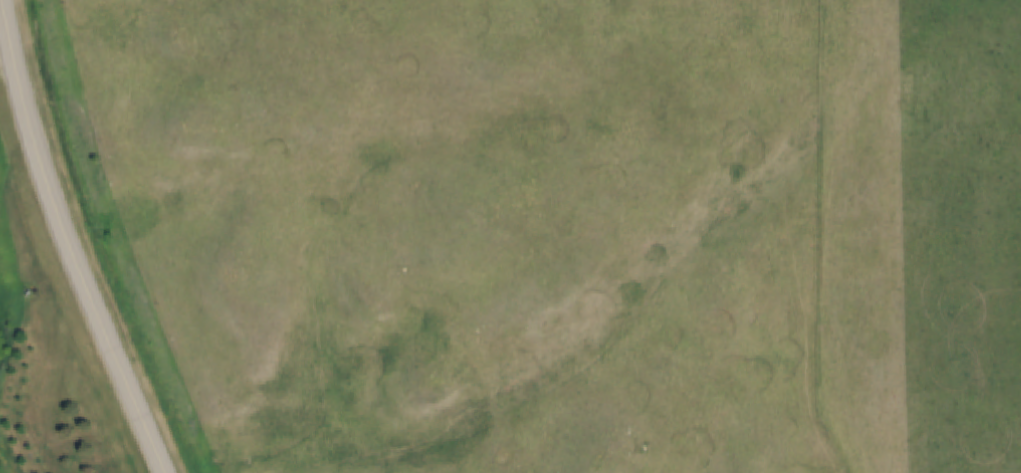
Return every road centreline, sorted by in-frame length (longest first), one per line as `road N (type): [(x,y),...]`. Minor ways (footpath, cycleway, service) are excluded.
road 1 (tertiary): [(172,472),(91,292),(1,0)]

